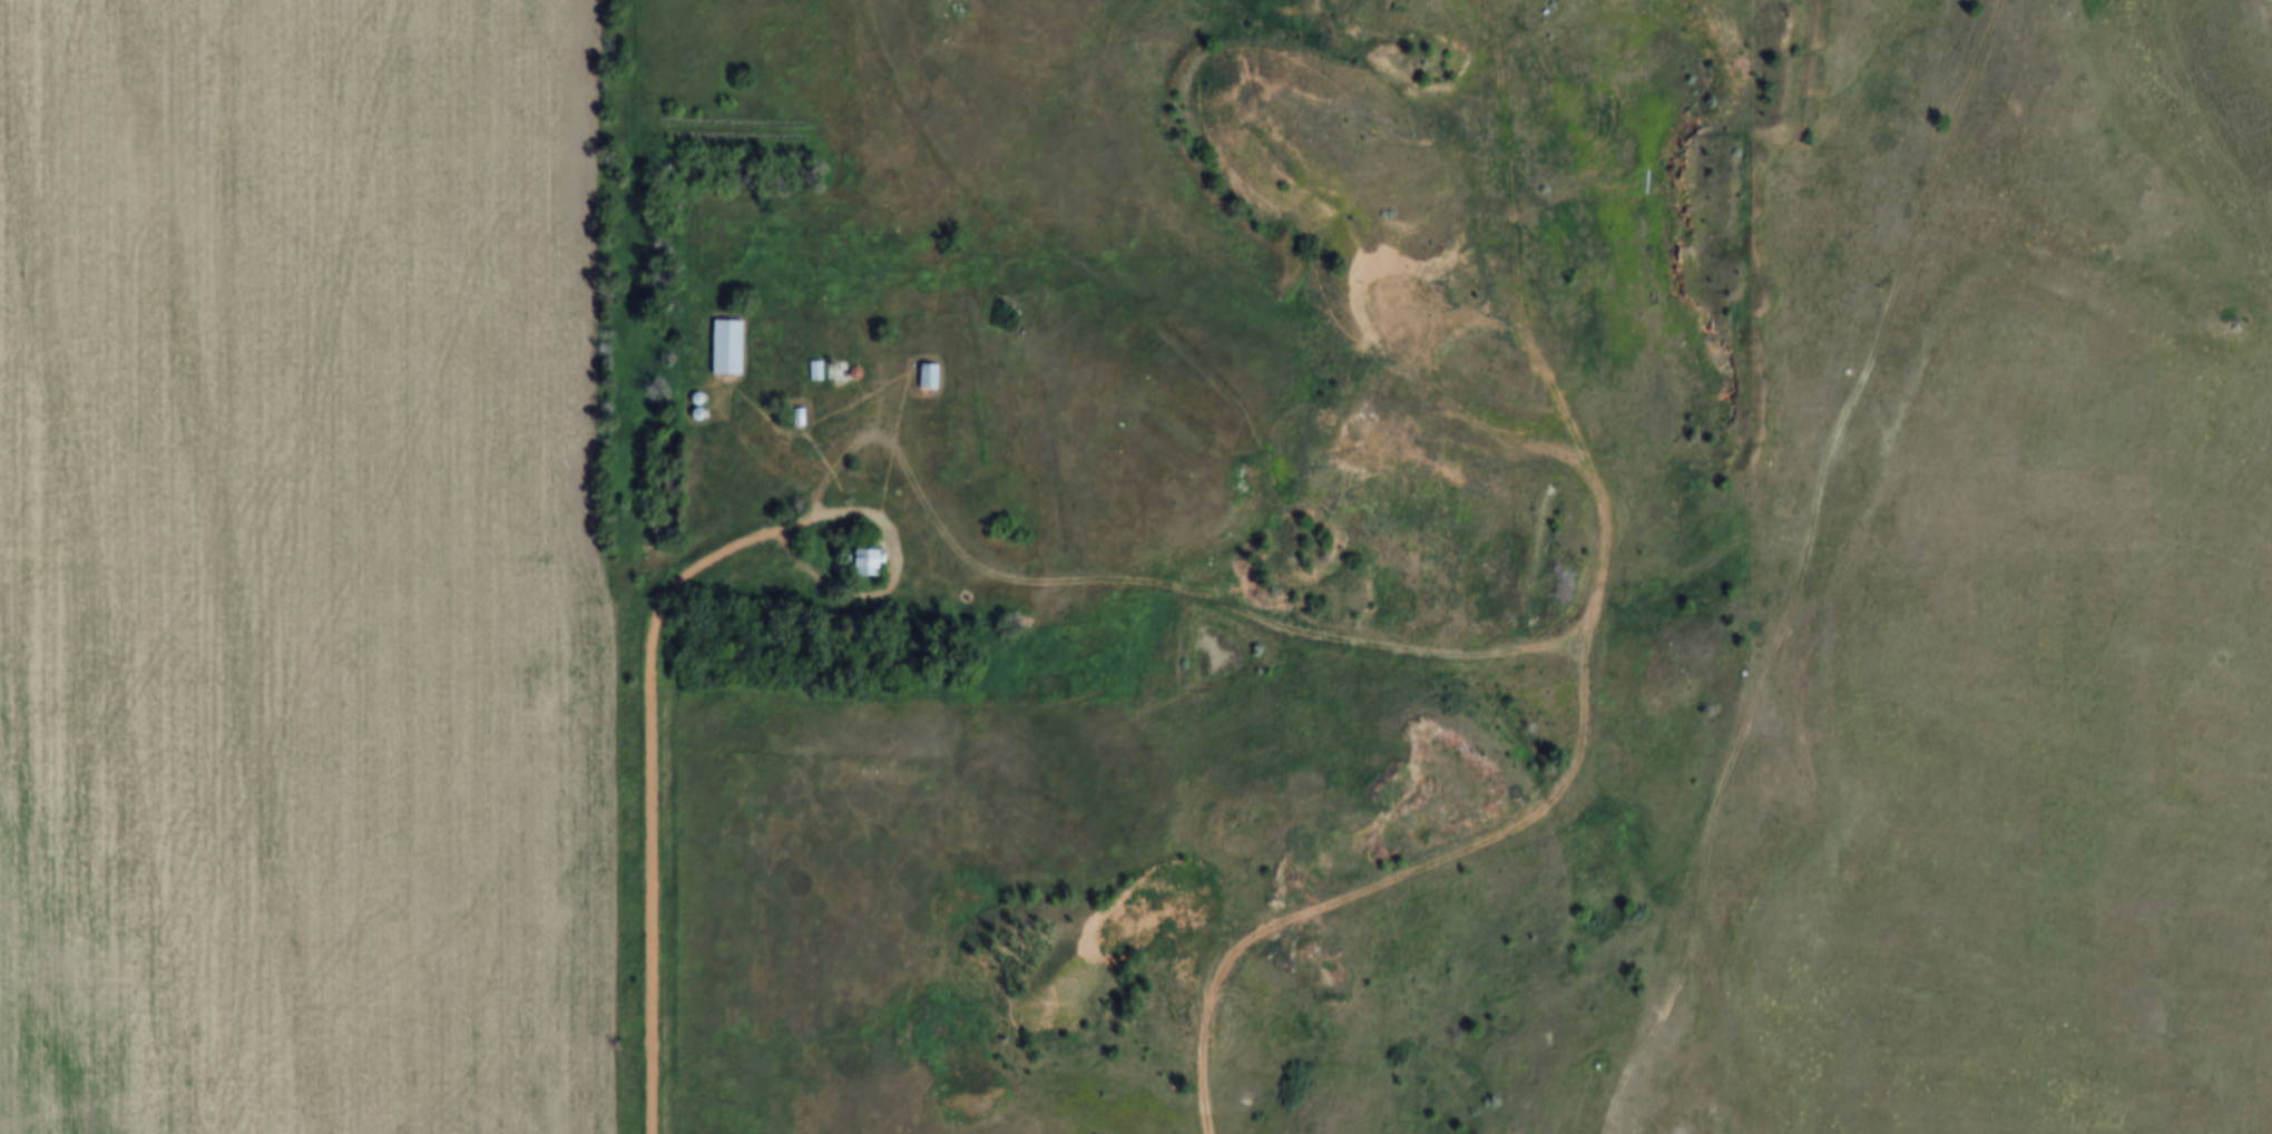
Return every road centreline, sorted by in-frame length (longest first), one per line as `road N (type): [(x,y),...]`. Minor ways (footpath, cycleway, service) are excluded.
road 1 (track): [(1600,1133),(1623,1059),(1686,950),(1700,848),(1731,746),(1783,624),(1913,205),(1990,0)]
road 2 (track): [(897,537),(1000,583),(1088,581),(1237,450),(1245,422),(1198,363),(957,179),(875,40),(867,0)]

